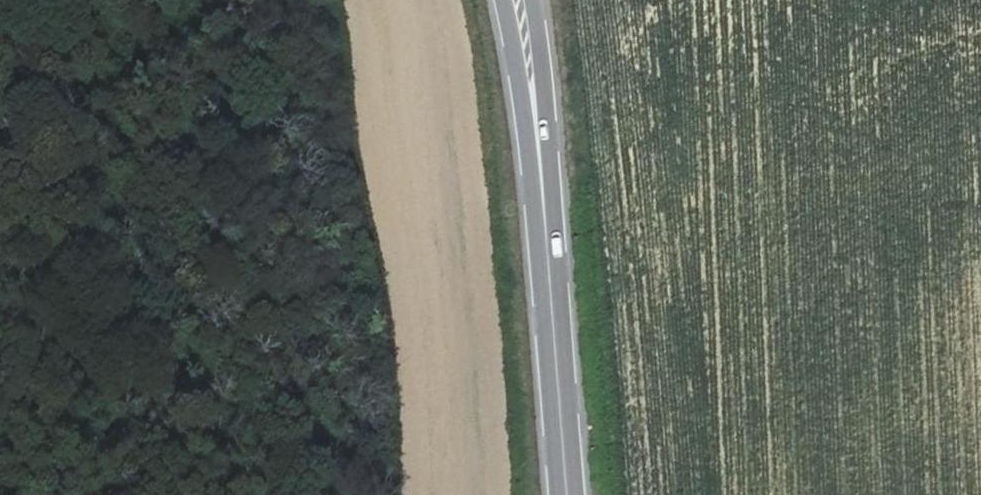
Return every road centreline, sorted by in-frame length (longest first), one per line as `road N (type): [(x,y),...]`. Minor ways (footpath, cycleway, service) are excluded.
road 1 (primary): [(569,494),(517,0)]

